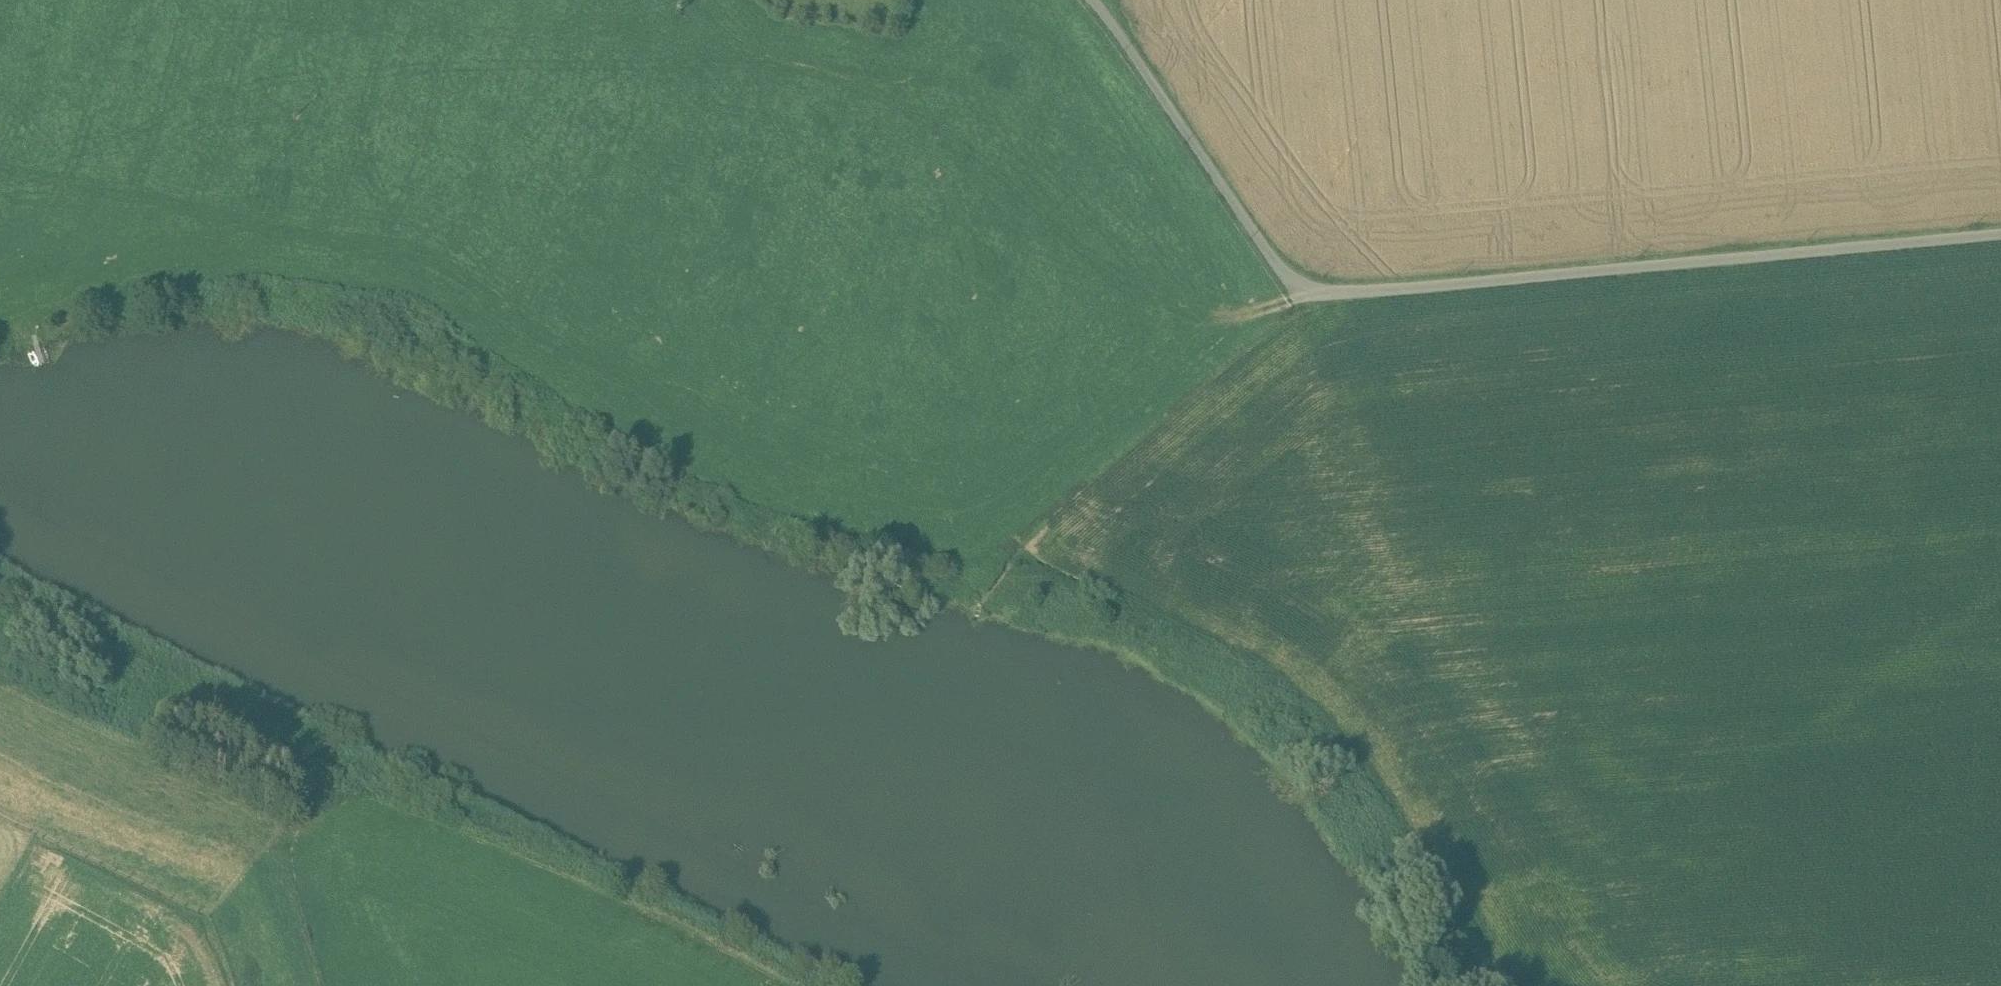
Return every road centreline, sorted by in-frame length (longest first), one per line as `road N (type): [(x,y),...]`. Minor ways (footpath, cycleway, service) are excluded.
road 1 (unclassified): [(1096,0),(1275,267),(1340,295),(2000,235)]

